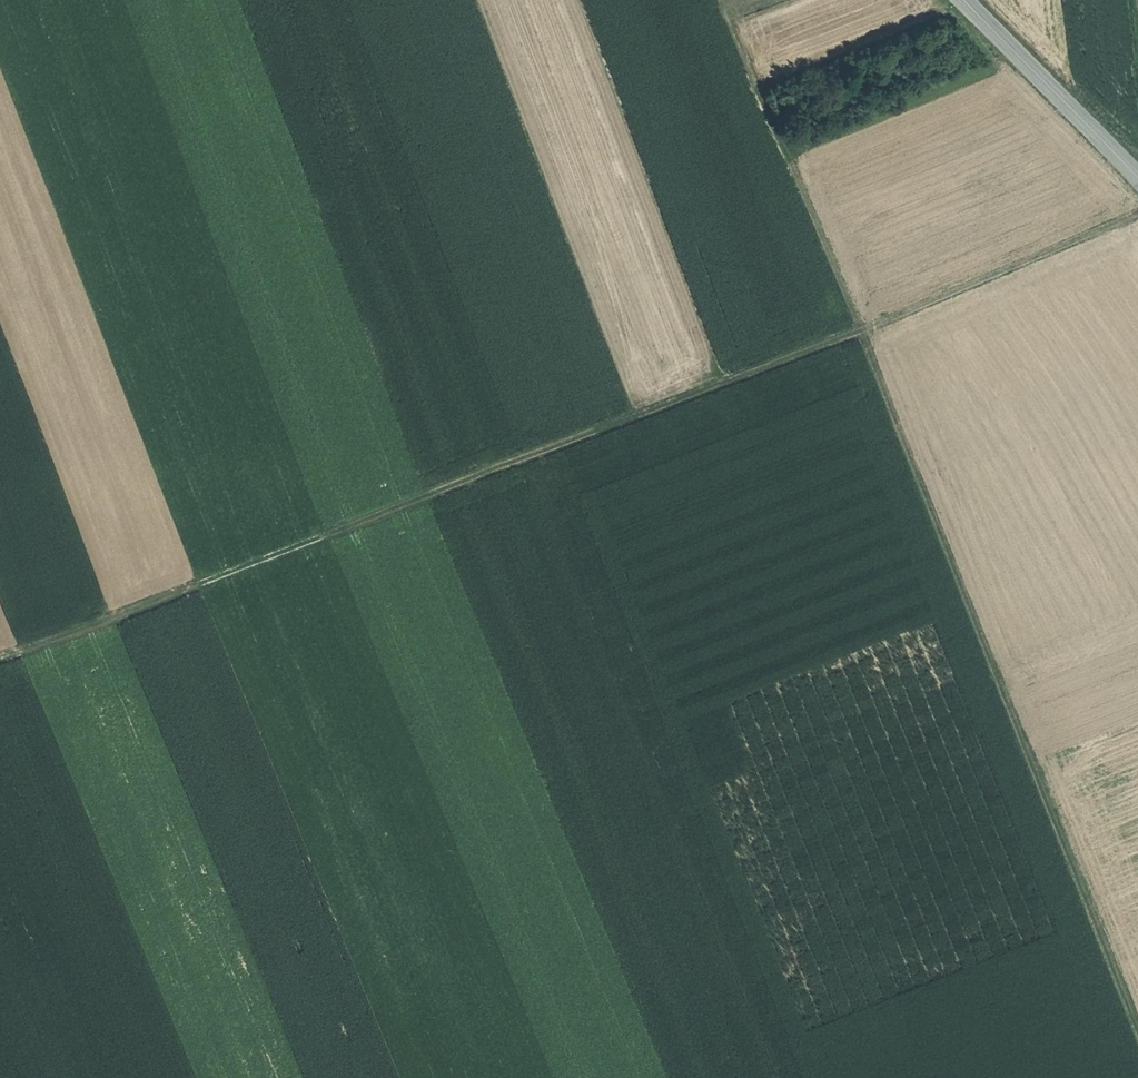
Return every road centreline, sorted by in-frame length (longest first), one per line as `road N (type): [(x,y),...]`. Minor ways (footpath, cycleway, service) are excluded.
road 1 (track): [(0,659),(862,330),(1137,213)]
road 2 (track): [(724,0),(862,330)]
road 3 (secondary): [(1137,181),(963,0)]

